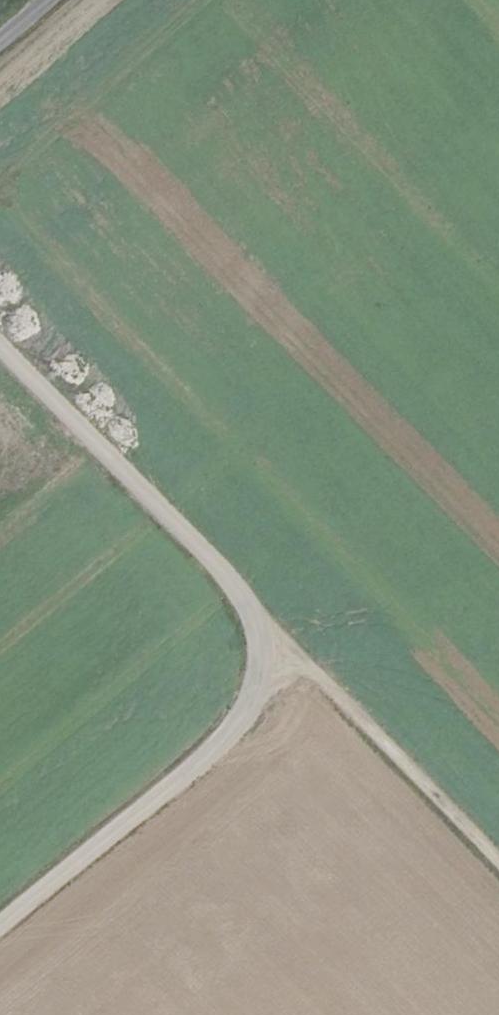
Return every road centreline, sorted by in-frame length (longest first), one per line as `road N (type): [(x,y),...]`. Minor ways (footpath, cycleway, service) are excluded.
road 1 (track): [(257,616),(498,859)]

